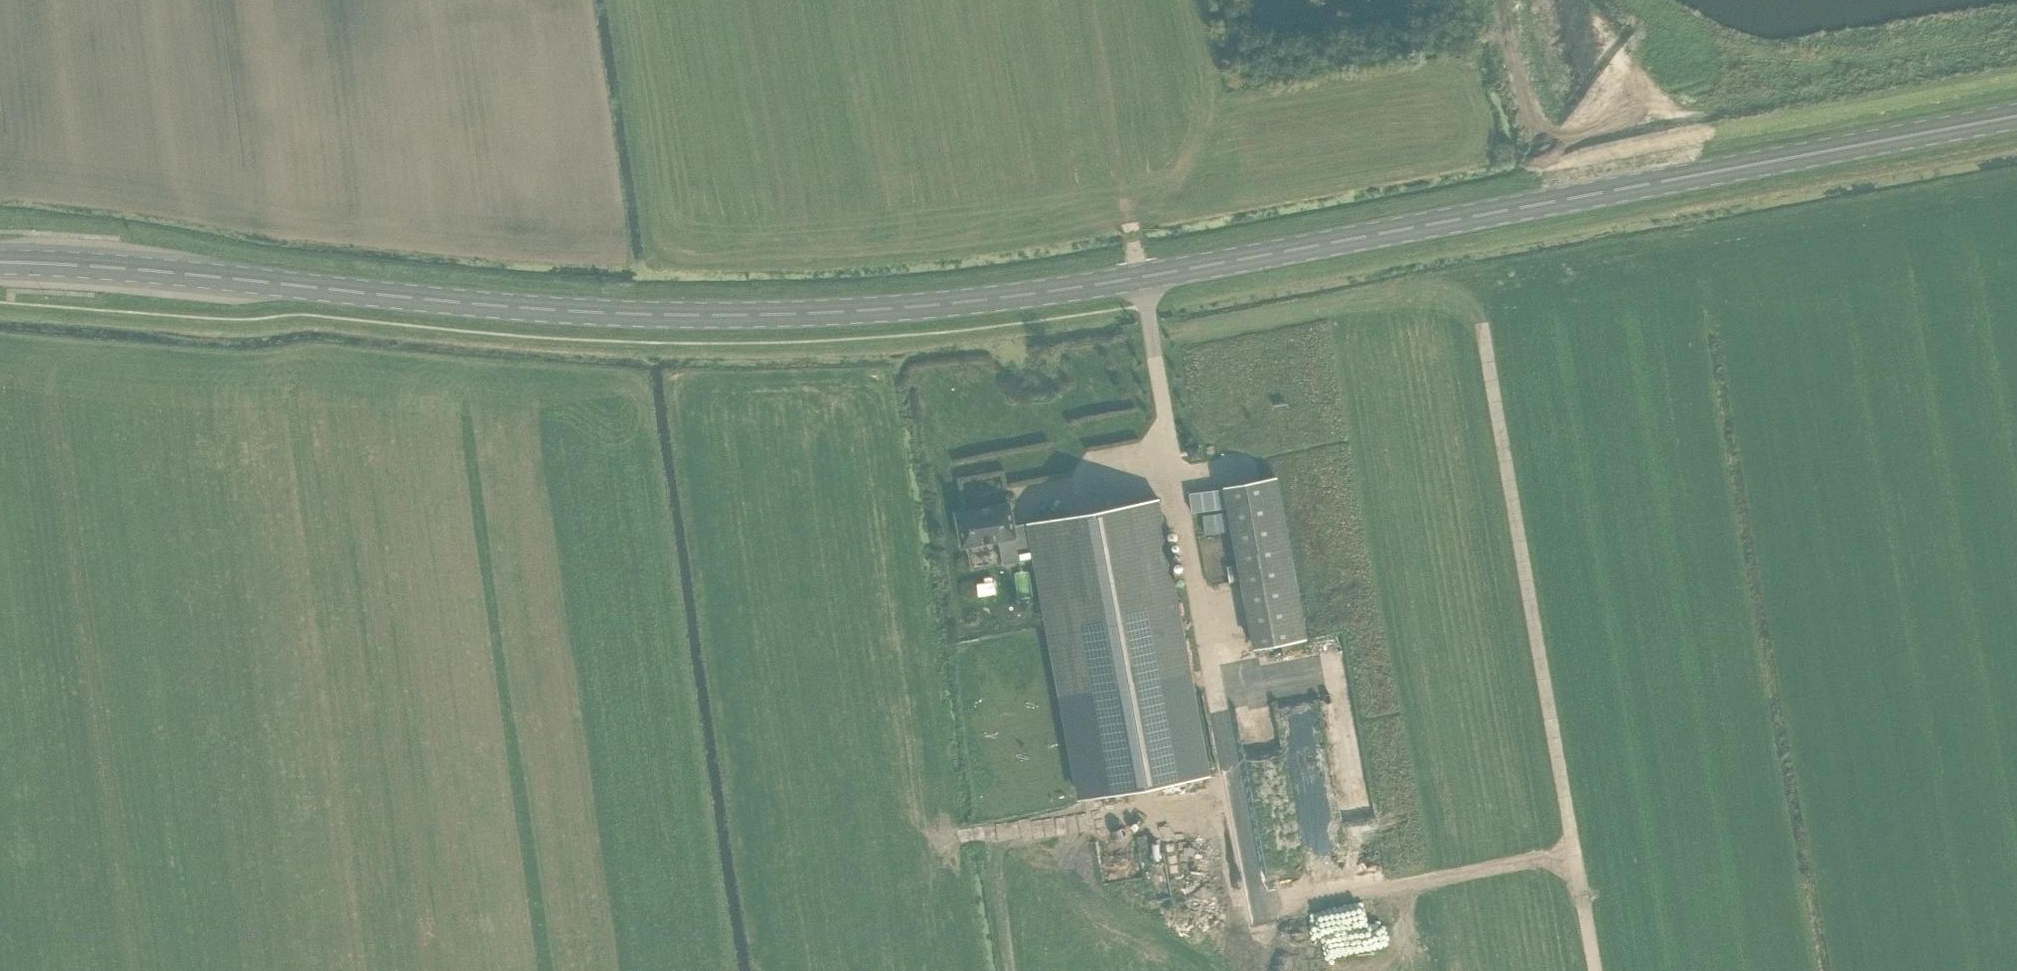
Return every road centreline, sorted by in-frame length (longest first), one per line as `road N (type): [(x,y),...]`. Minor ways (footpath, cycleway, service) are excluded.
road 1 (primary): [(2016,116),(1139,277),(914,308),(625,315),(0,263)]
road 2 (track): [(1482,330),(1593,970)]
road 3 (track): [(1356,893),(1571,855)]

